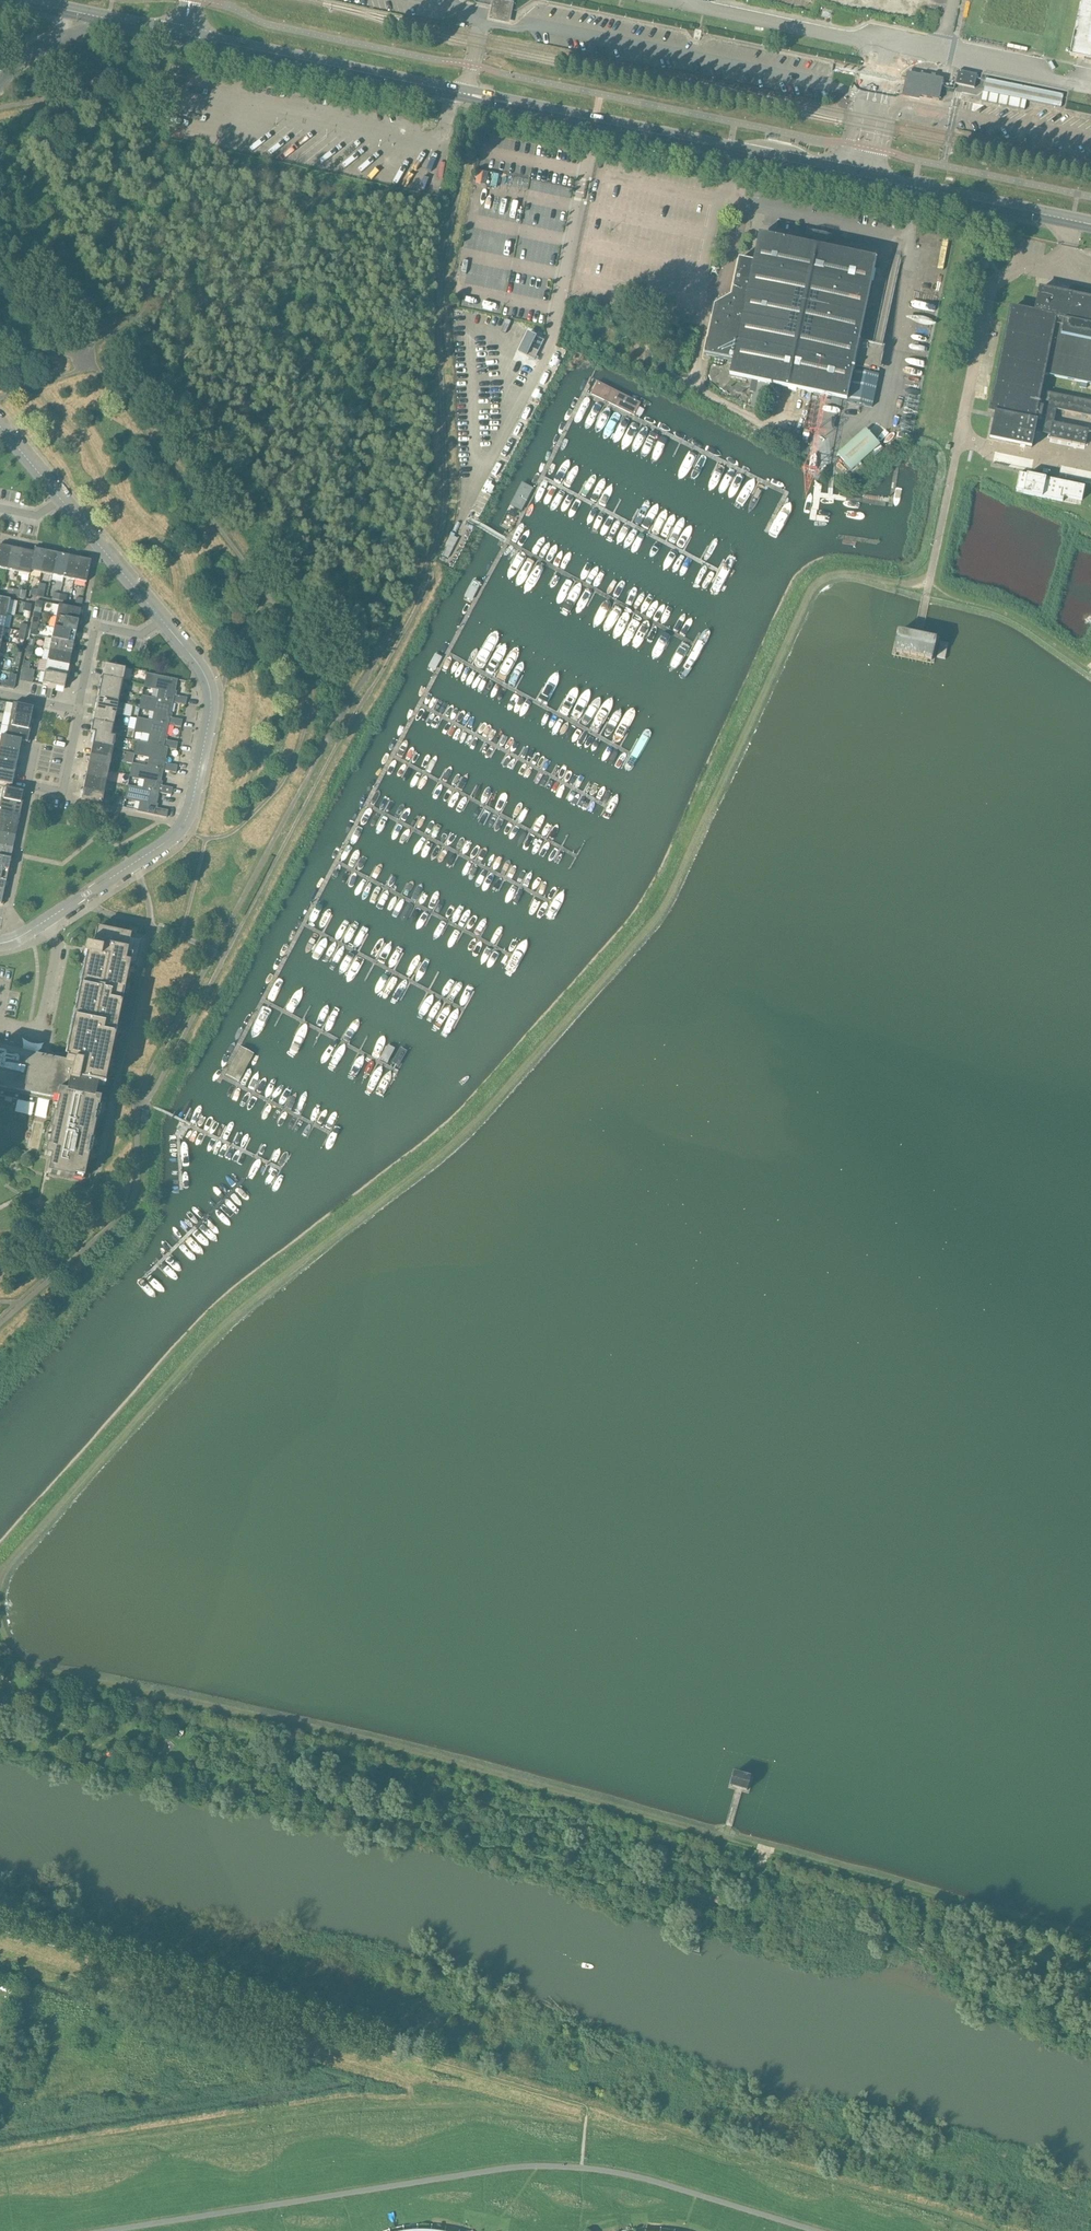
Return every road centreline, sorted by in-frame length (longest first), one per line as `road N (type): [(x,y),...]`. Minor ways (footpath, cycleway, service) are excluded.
road 1 (residential): [(0,944),(46,925),(138,865),(189,814),(211,695),(203,671),(163,623)]
road 2 (tertiary): [(861,176),(468,94)]
road 3 (tertiary): [(468,94),(182,34)]
road 4 (tertiary): [(1090,225),(861,176)]
road 5 (residential): [(34,746),(26,786),(63,794),(78,710)]
road 6 (residential): [(163,623),(60,501)]
road 7 (residential): [(78,710),(95,626),(141,636),(163,623)]
road 8 (unclassified): [(861,176),(886,43)]

